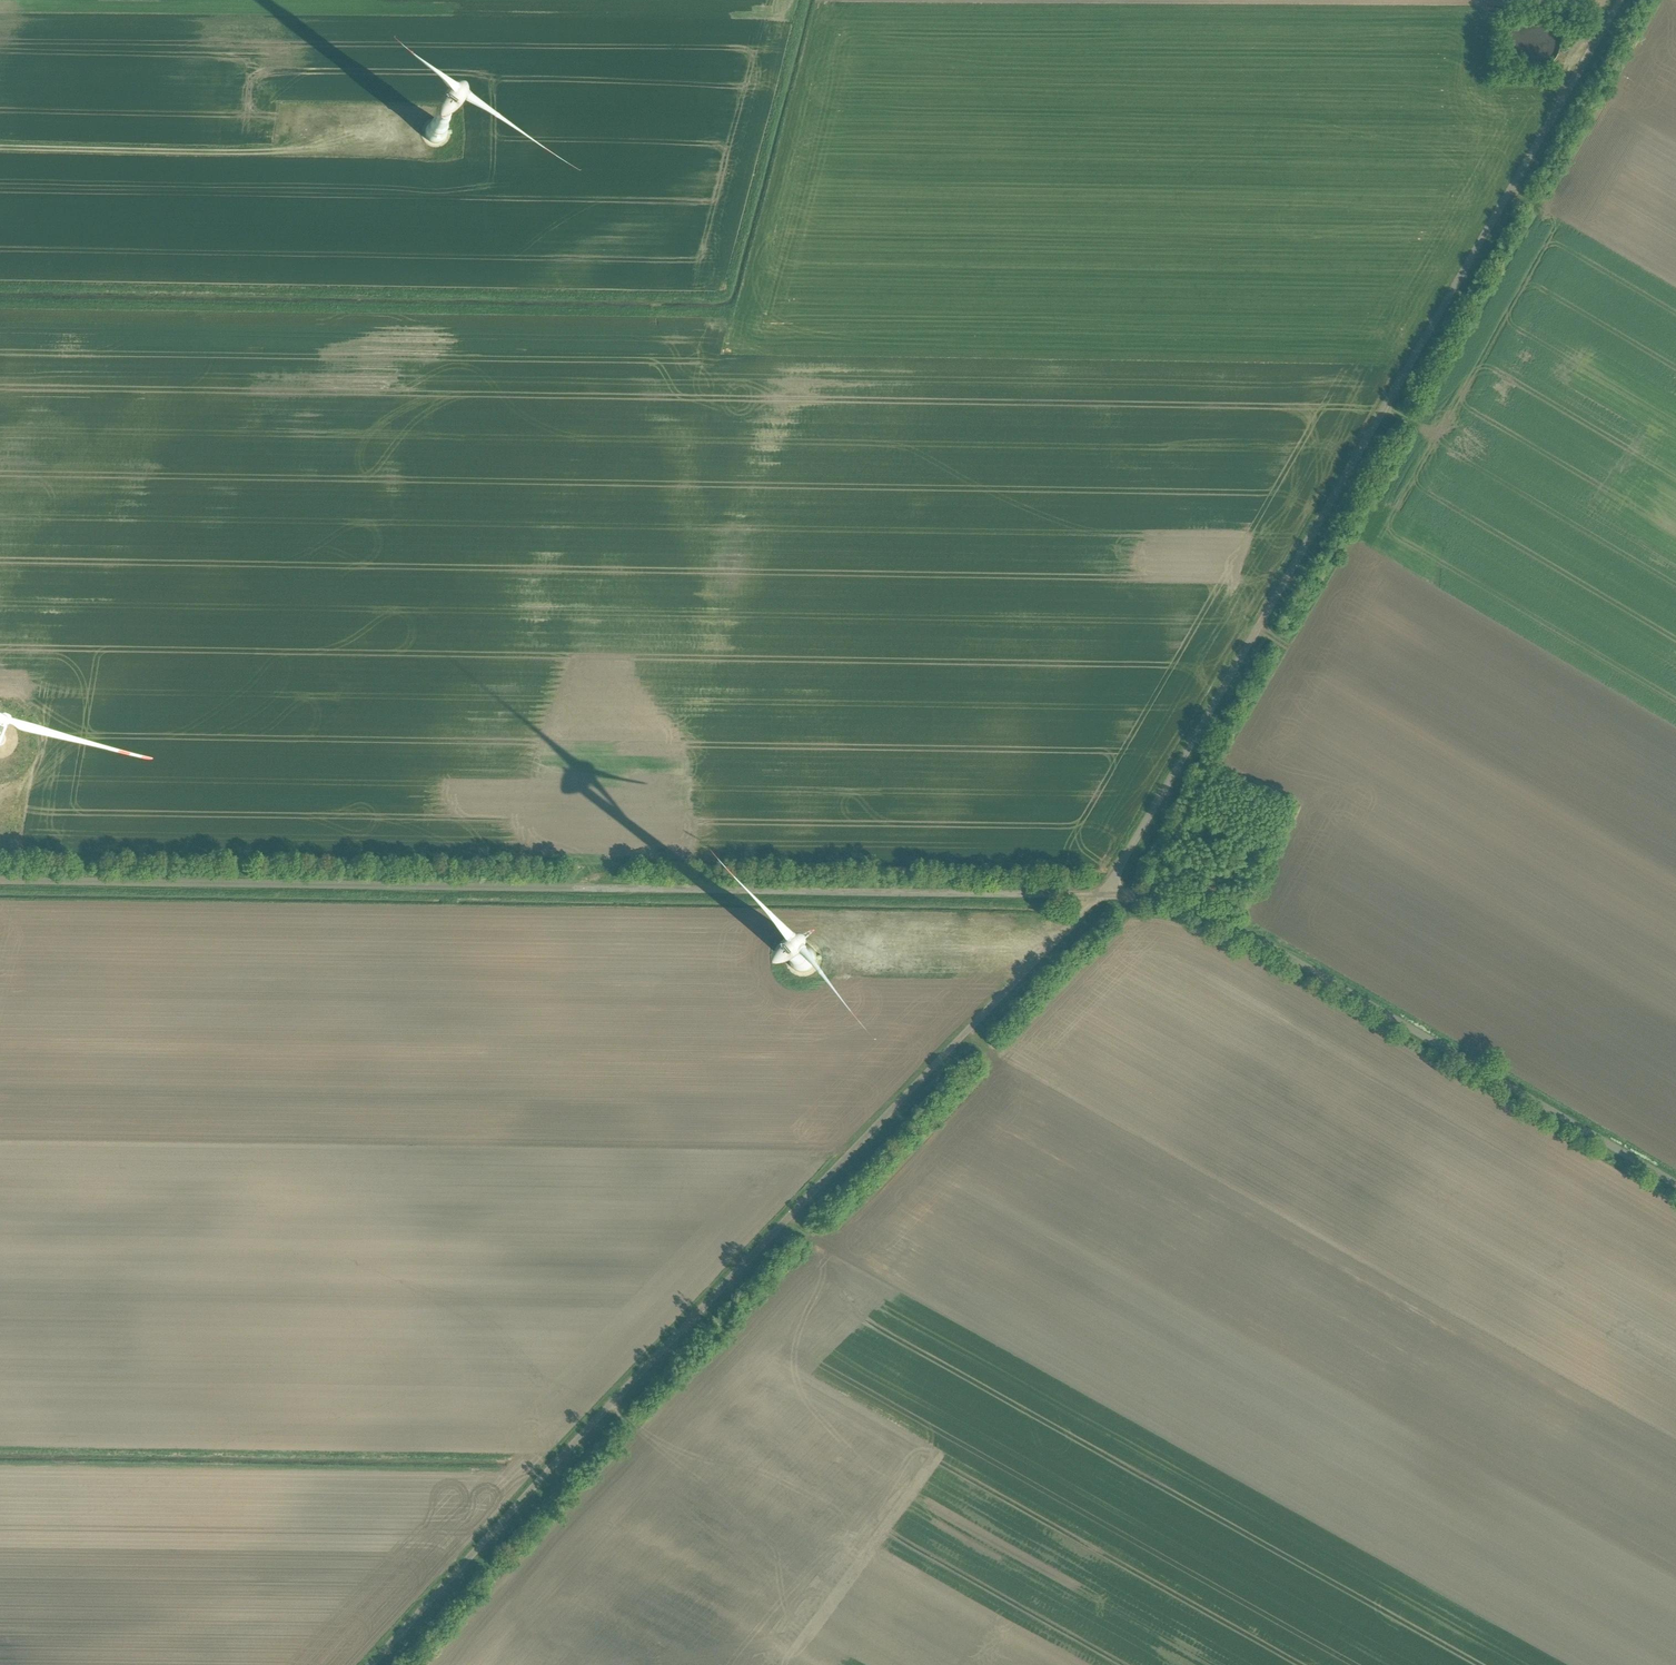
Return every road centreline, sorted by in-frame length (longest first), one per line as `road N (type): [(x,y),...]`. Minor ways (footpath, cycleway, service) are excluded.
road 1 (track): [(1105,894),(0,879)]
road 2 (track): [(1105,894),(609,1406),(371,1664)]
road 3 (track): [(1621,0),(1105,894)]
road 4 (unclassified): [(1105,894),(1188,905),(1237,925),(1675,1182)]

